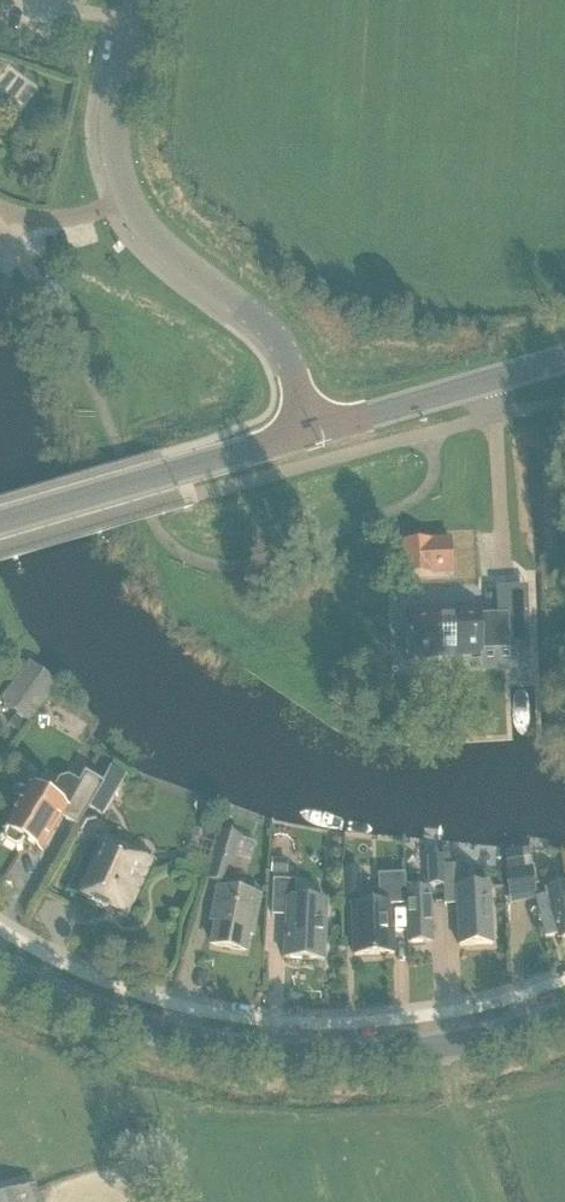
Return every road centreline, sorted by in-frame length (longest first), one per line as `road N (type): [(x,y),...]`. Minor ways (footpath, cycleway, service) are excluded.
road 1 (secondary): [(0,964),(151,1028),(289,1053),(416,1048),(564,1013)]
road 2 (secondary): [(0,521),(311,429)]
road 3 (tertiary): [(311,429),(277,336),(182,262),(130,198)]
road 4 (secondary): [(311,429),(564,355)]
road 5 (tertiary): [(130,198),(112,135),(136,0)]
road 6 (residential): [(130,198),(72,218),(0,213)]

